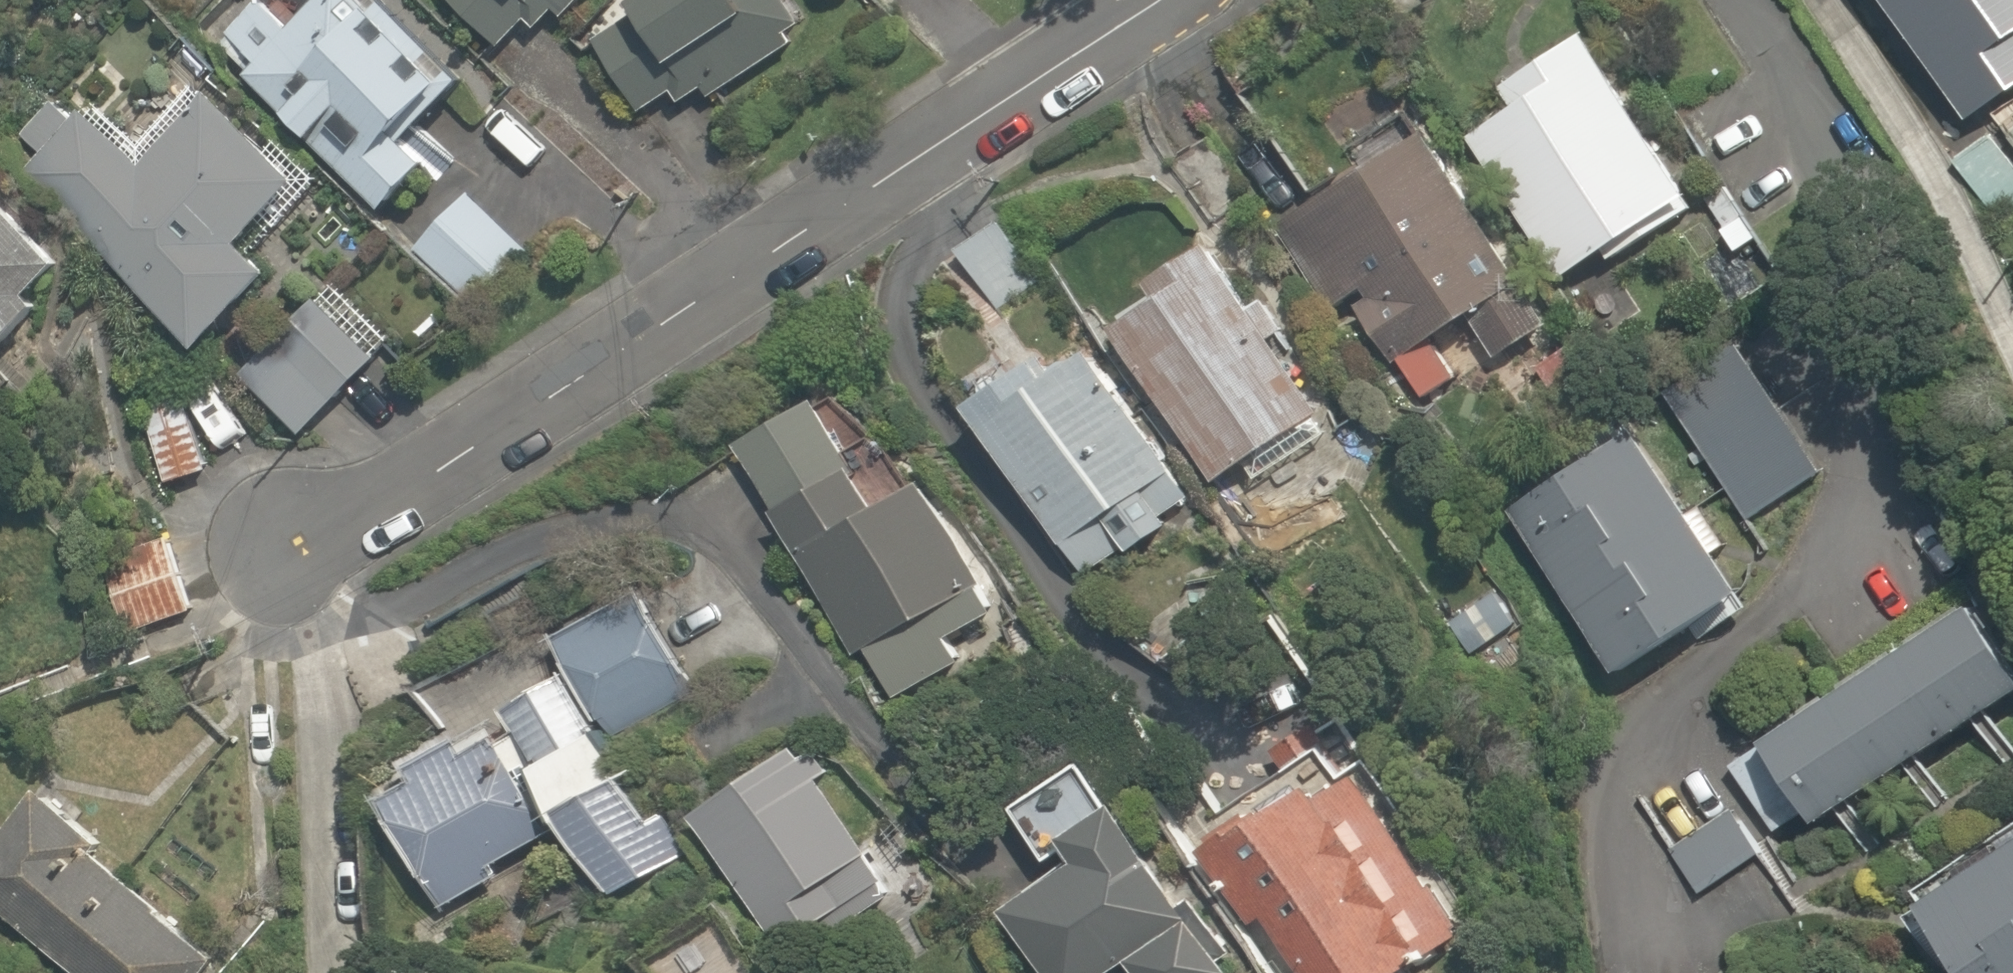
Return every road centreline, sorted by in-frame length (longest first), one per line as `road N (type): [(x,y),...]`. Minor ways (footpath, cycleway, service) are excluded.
road 1 (residential): [(1165,0),(283,561)]

